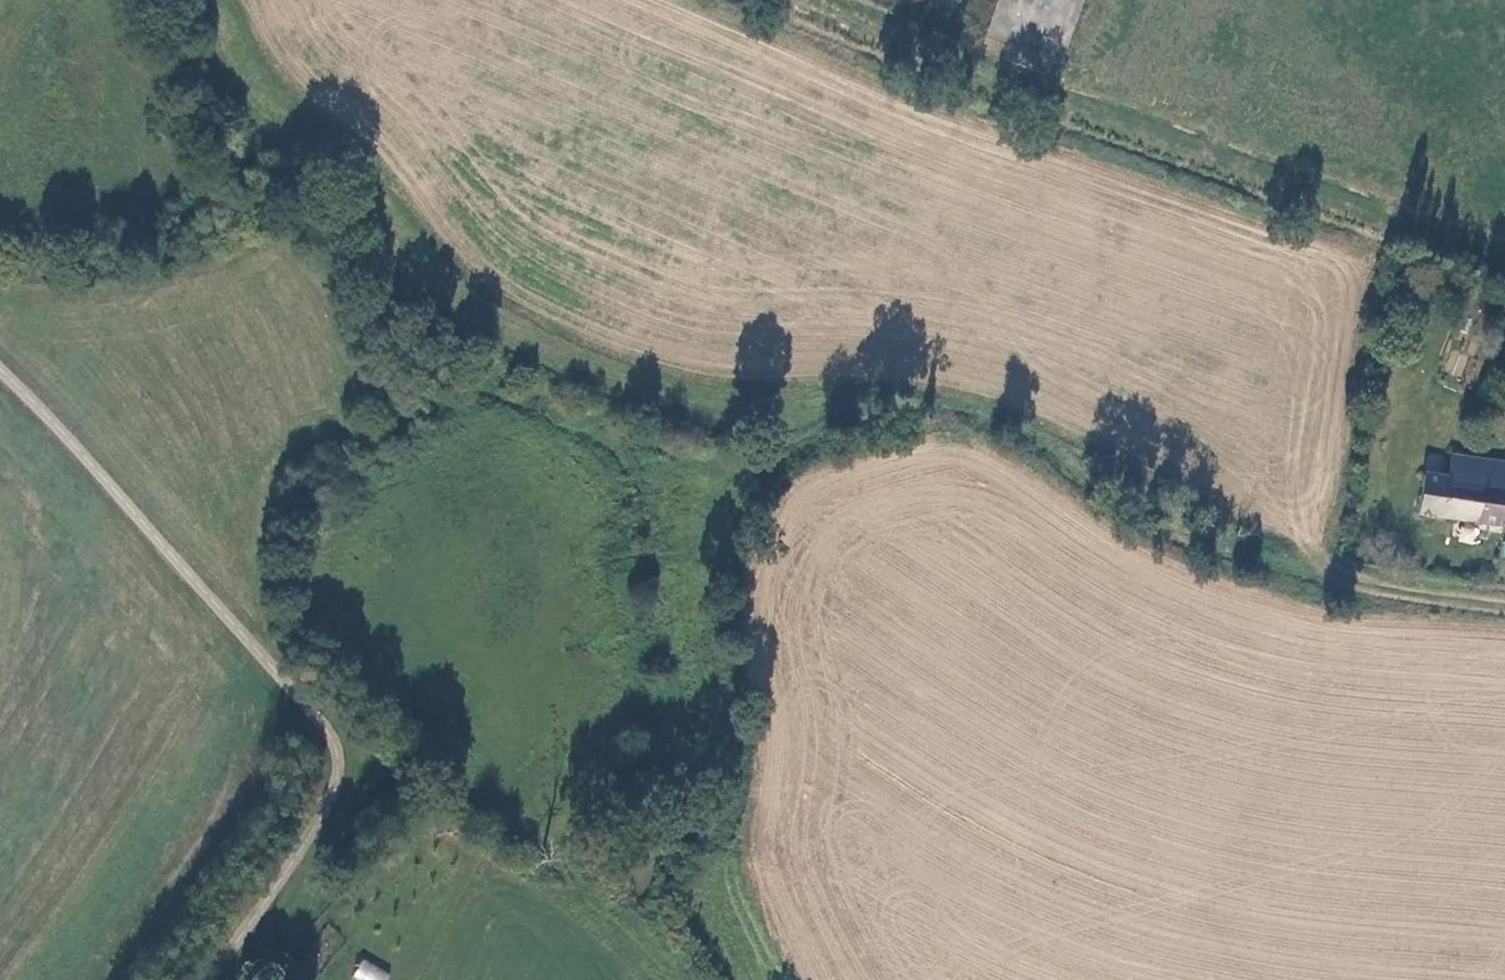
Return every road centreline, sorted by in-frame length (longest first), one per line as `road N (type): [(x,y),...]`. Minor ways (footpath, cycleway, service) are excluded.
road 1 (track): [(1504,607),(1330,584),(1298,555),(1217,544),(1146,513),(991,405),(927,391),(838,420),(724,477)]
road 2 (track): [(832,0),(1011,79),(1504,247)]

